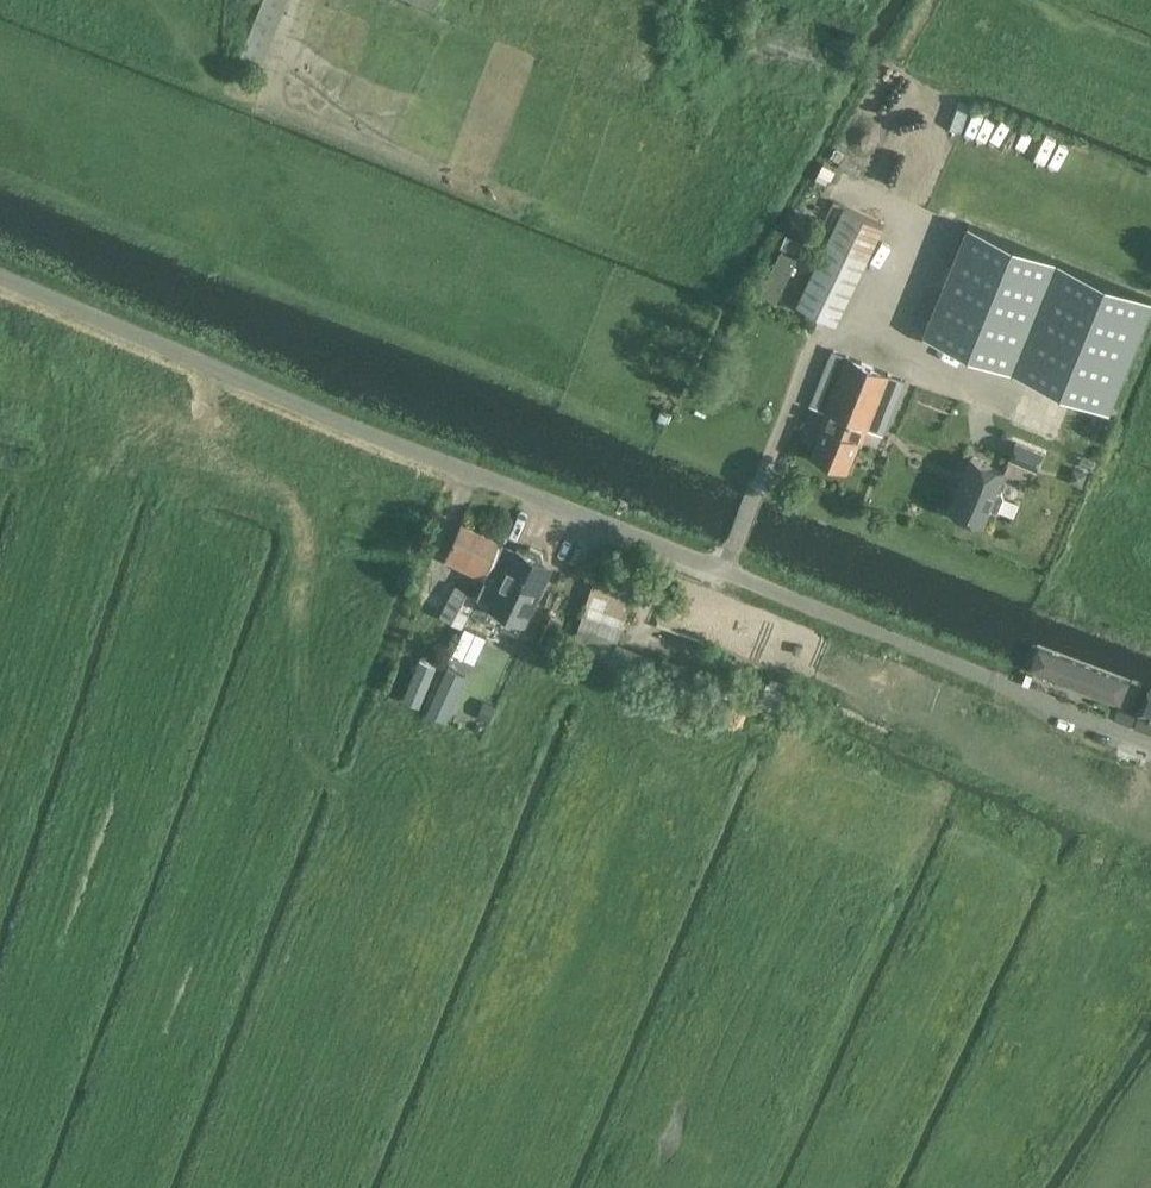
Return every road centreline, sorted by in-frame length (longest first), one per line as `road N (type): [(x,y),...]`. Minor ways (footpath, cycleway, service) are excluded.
road 1 (unclassified): [(1150,744),(0,280)]
road 2 (track): [(345,780),(300,759),(305,512),(194,454),(209,364)]

